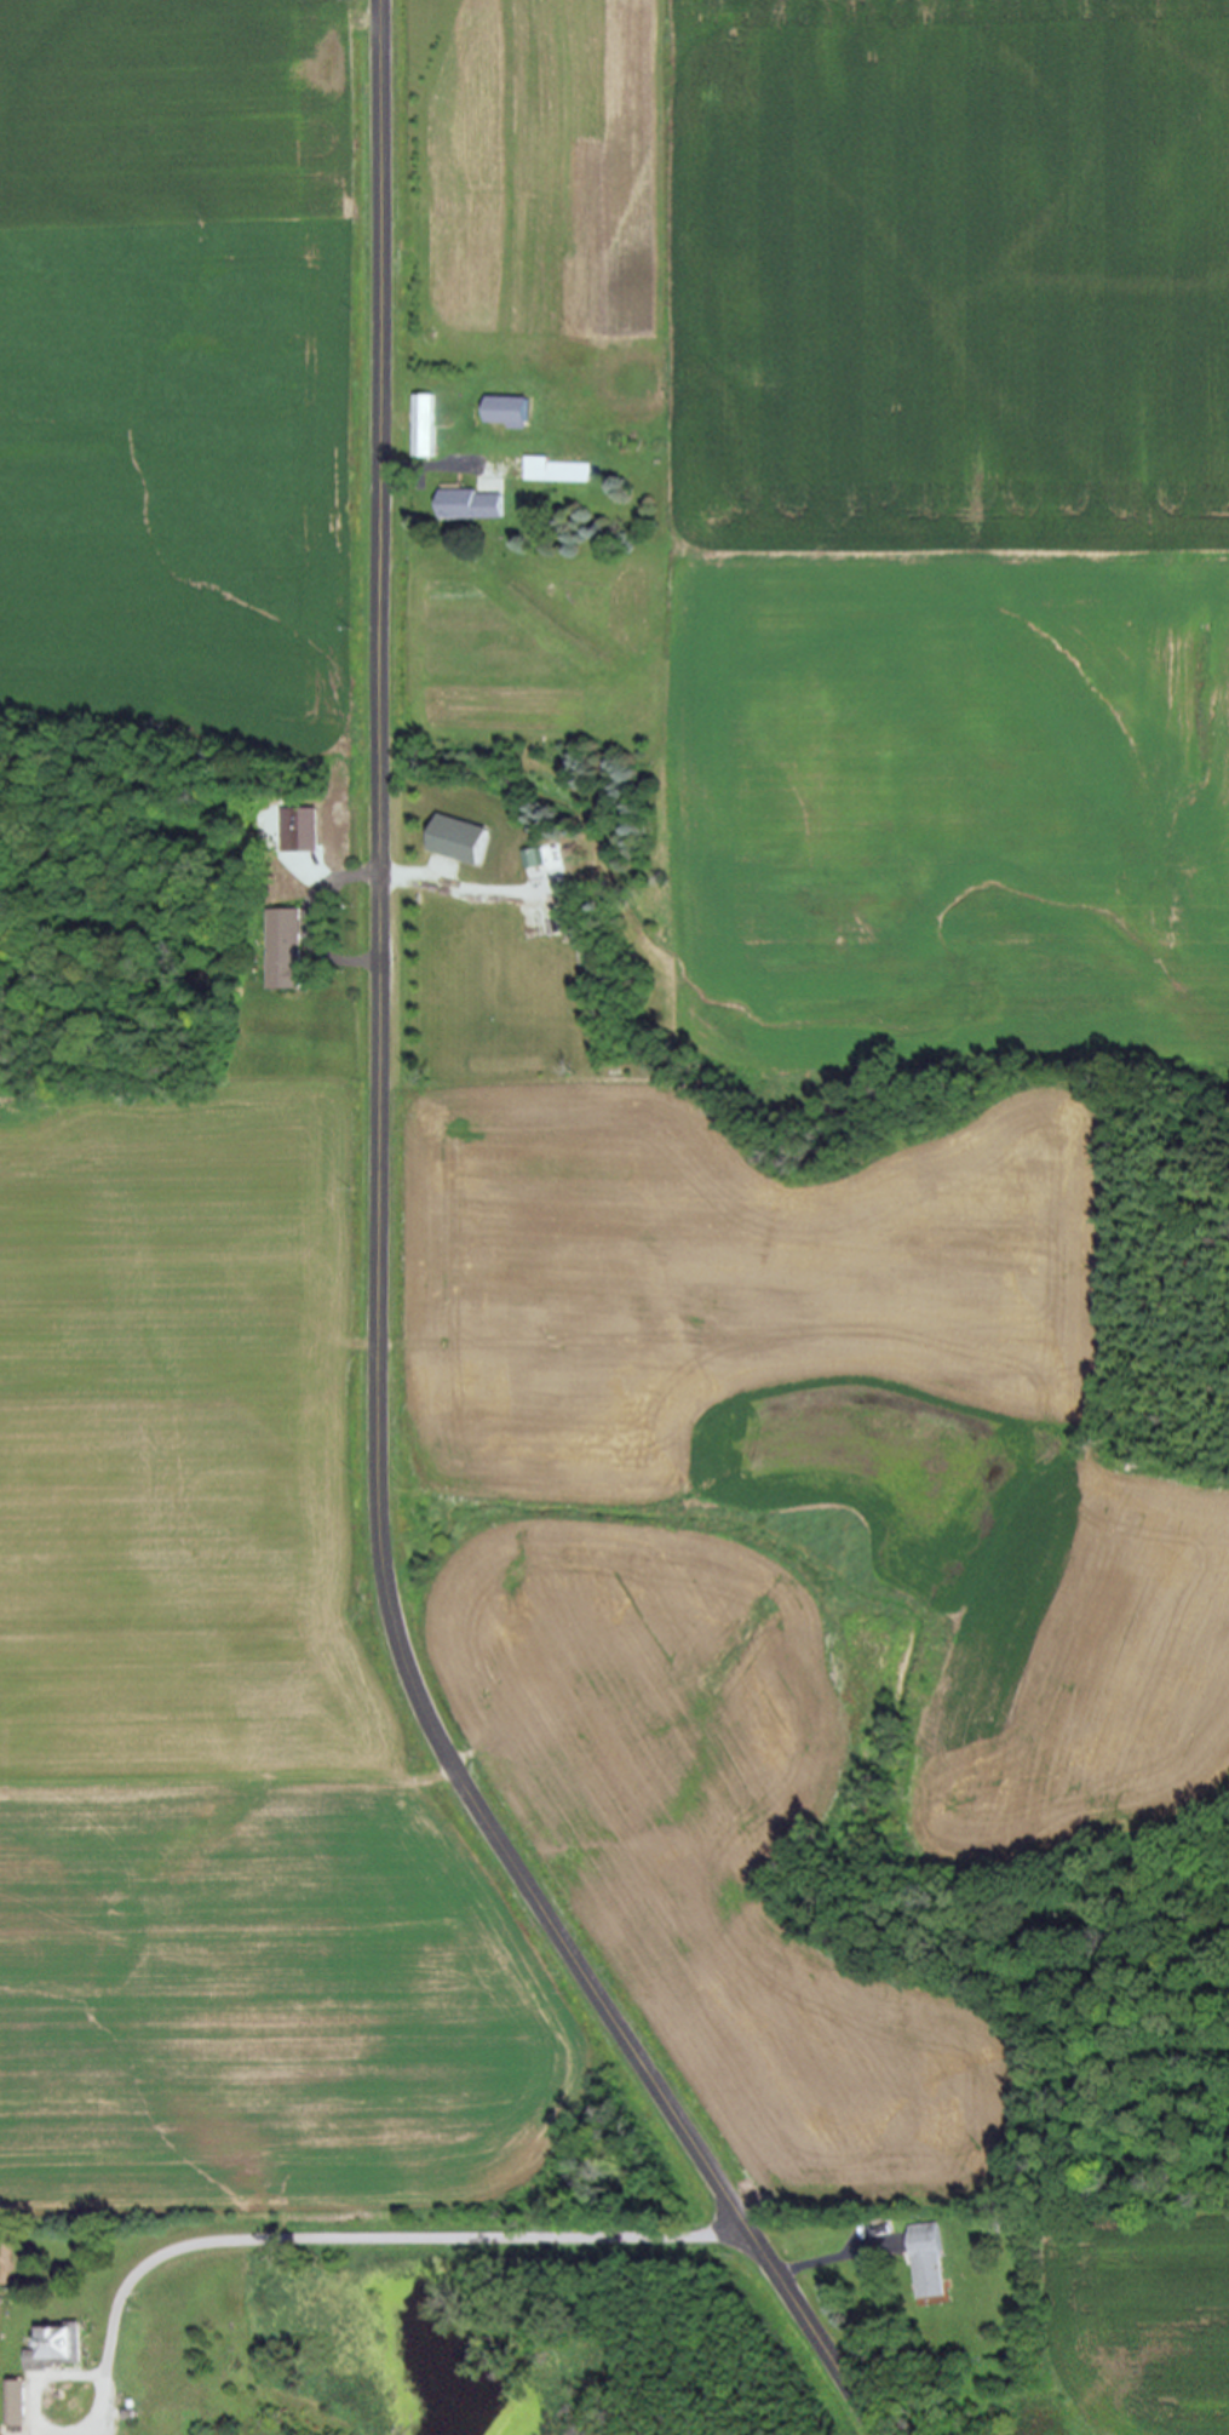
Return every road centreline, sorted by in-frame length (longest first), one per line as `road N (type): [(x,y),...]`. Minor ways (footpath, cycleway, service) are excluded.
road 1 (residential): [(882,2434),(455,1770),(395,1615),(380,1537),(385,0)]
road 2 (residential): [(746,2223),(707,2235),(253,2236)]

